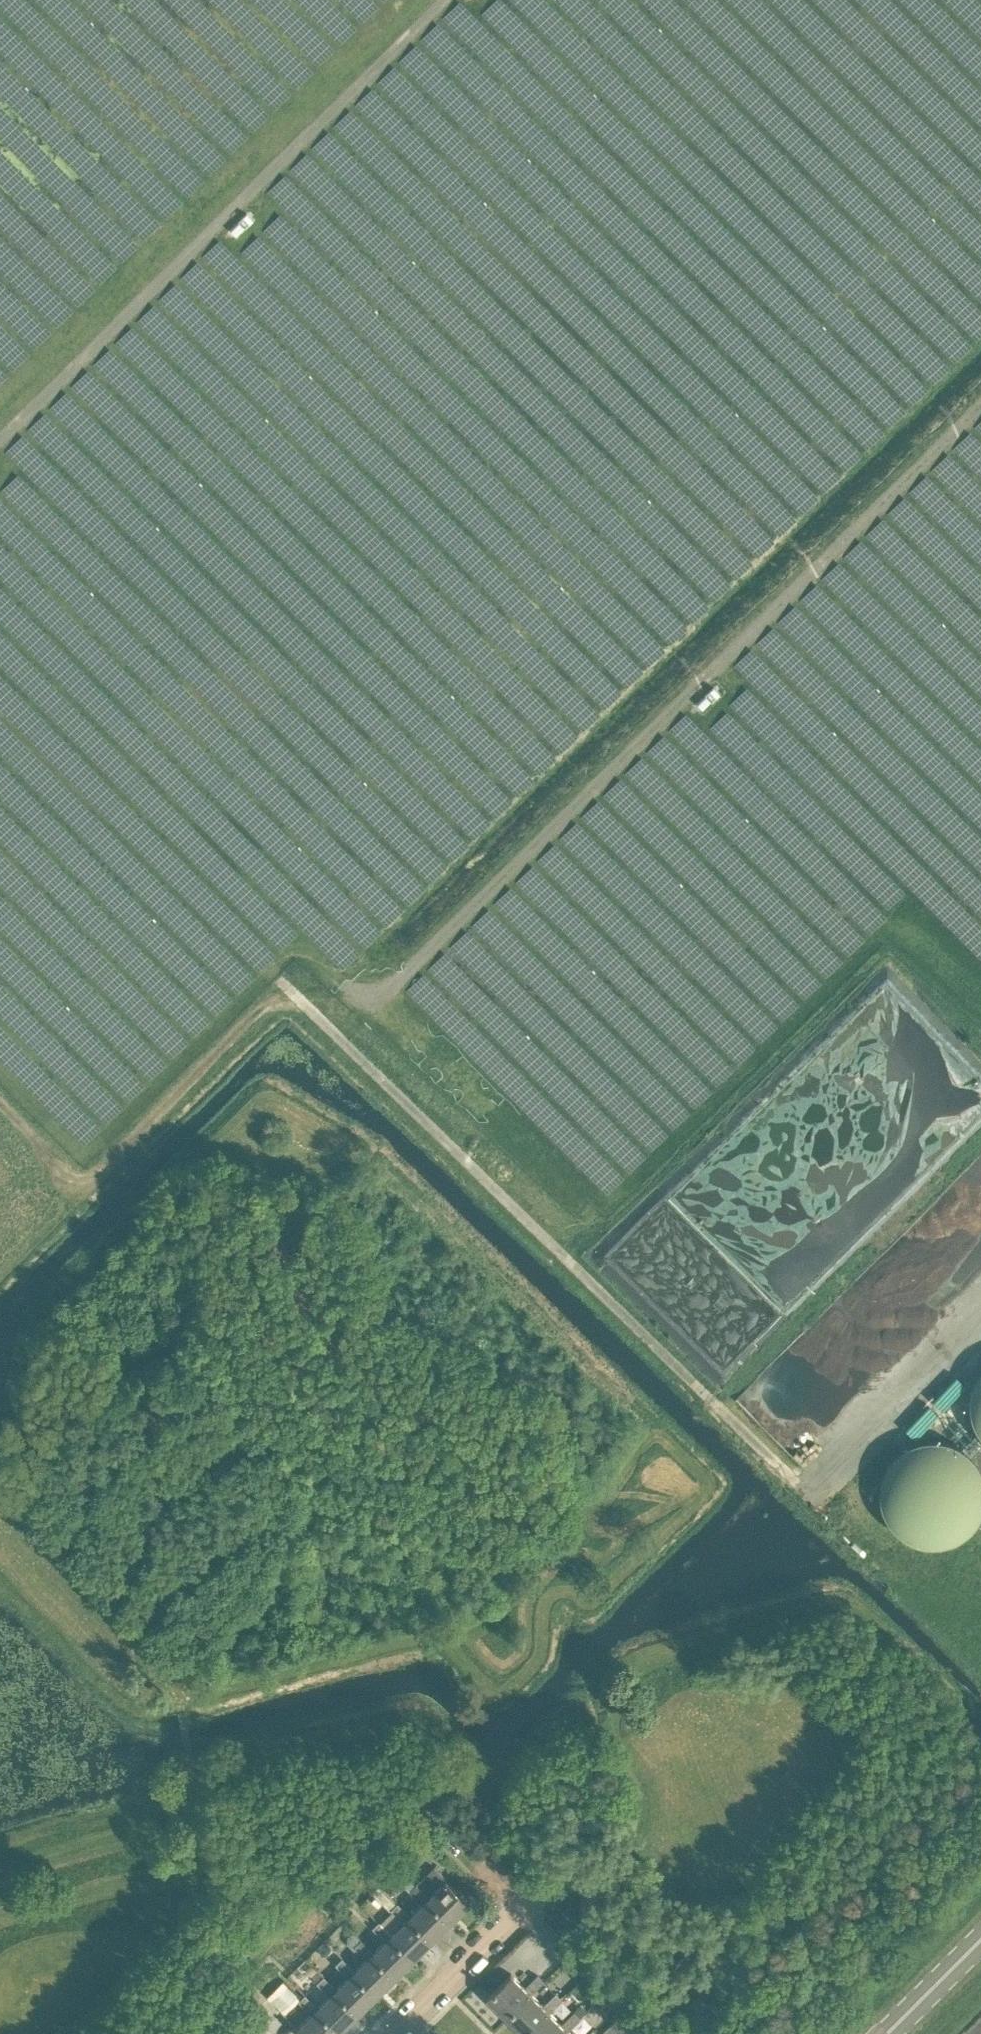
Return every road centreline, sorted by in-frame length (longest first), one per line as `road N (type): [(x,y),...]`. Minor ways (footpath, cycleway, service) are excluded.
road 1 (track): [(980,398),(391,982)]
road 2 (track): [(0,437),(440,0)]
road 3 (residential): [(392,2033),(526,1898)]
road 4 (primary): [(885,2033),(980,1938)]

